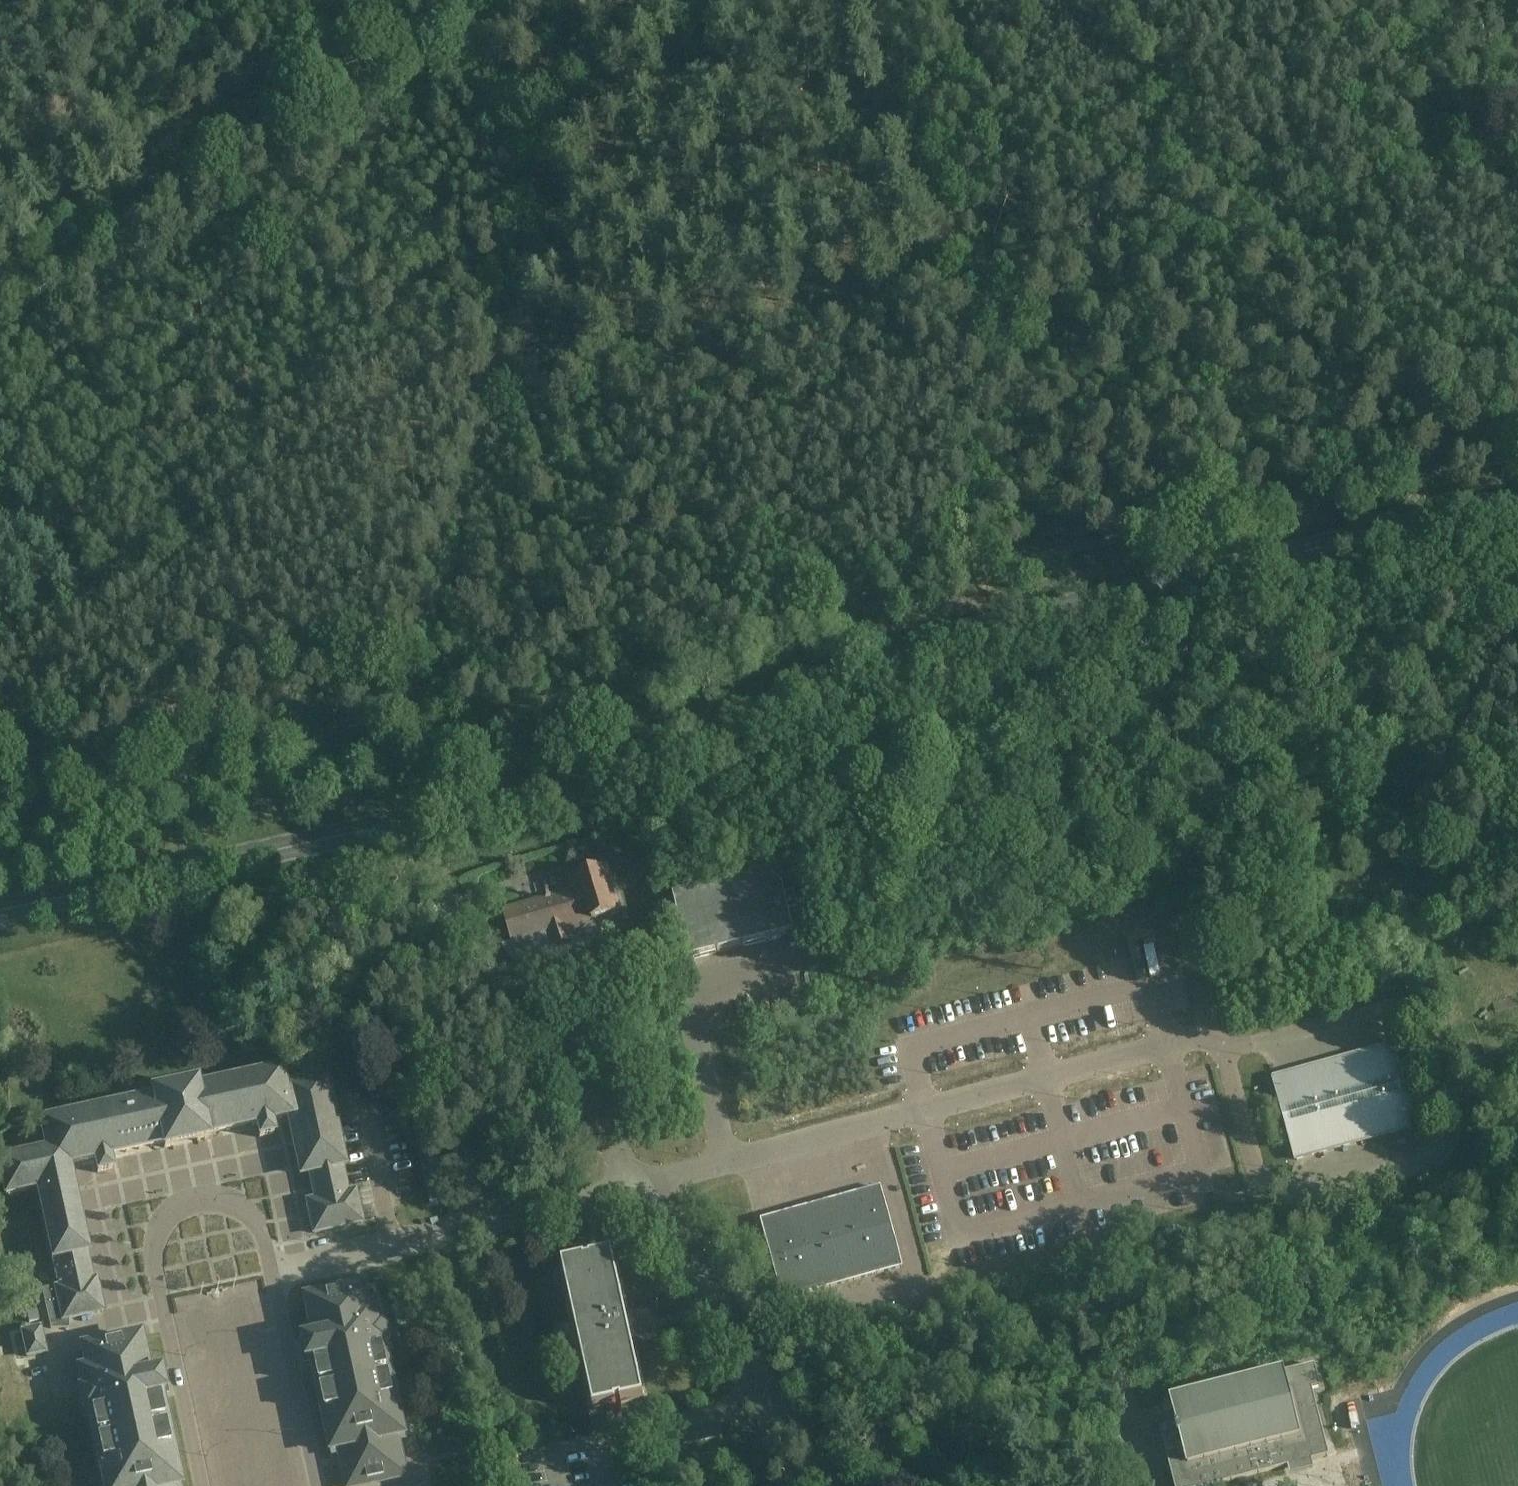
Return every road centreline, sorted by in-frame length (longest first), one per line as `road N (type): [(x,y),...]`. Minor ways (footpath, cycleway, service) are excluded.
road 1 (secondary): [(0,908),(481,802),(946,638),(1517,501)]

